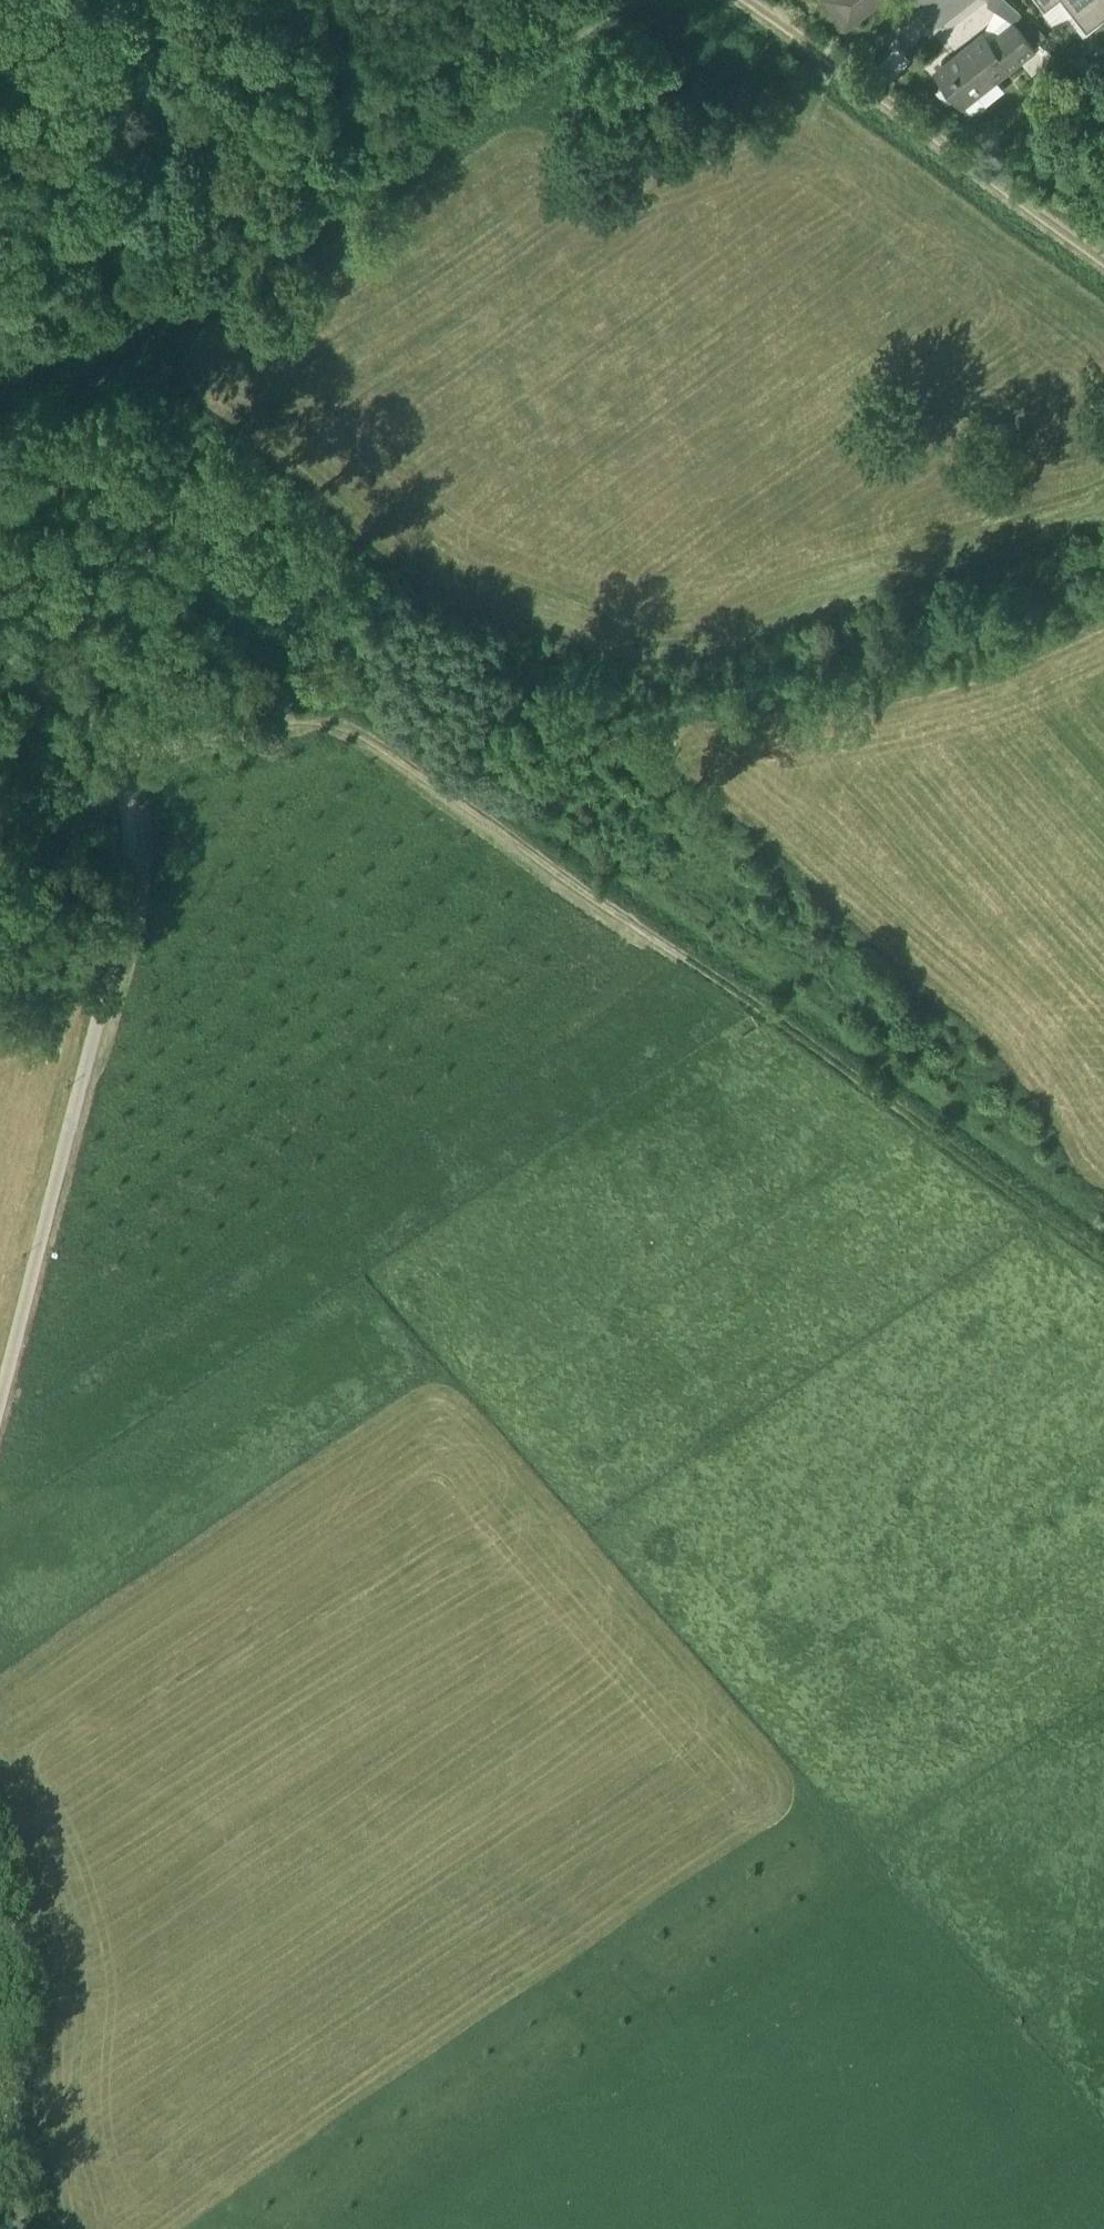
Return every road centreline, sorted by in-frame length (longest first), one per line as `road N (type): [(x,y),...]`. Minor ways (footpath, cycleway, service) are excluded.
road 1 (track): [(108,758),(328,716),(1040,1205),(1103,1257)]
road 2 (track): [(753,0),(1103,262)]

